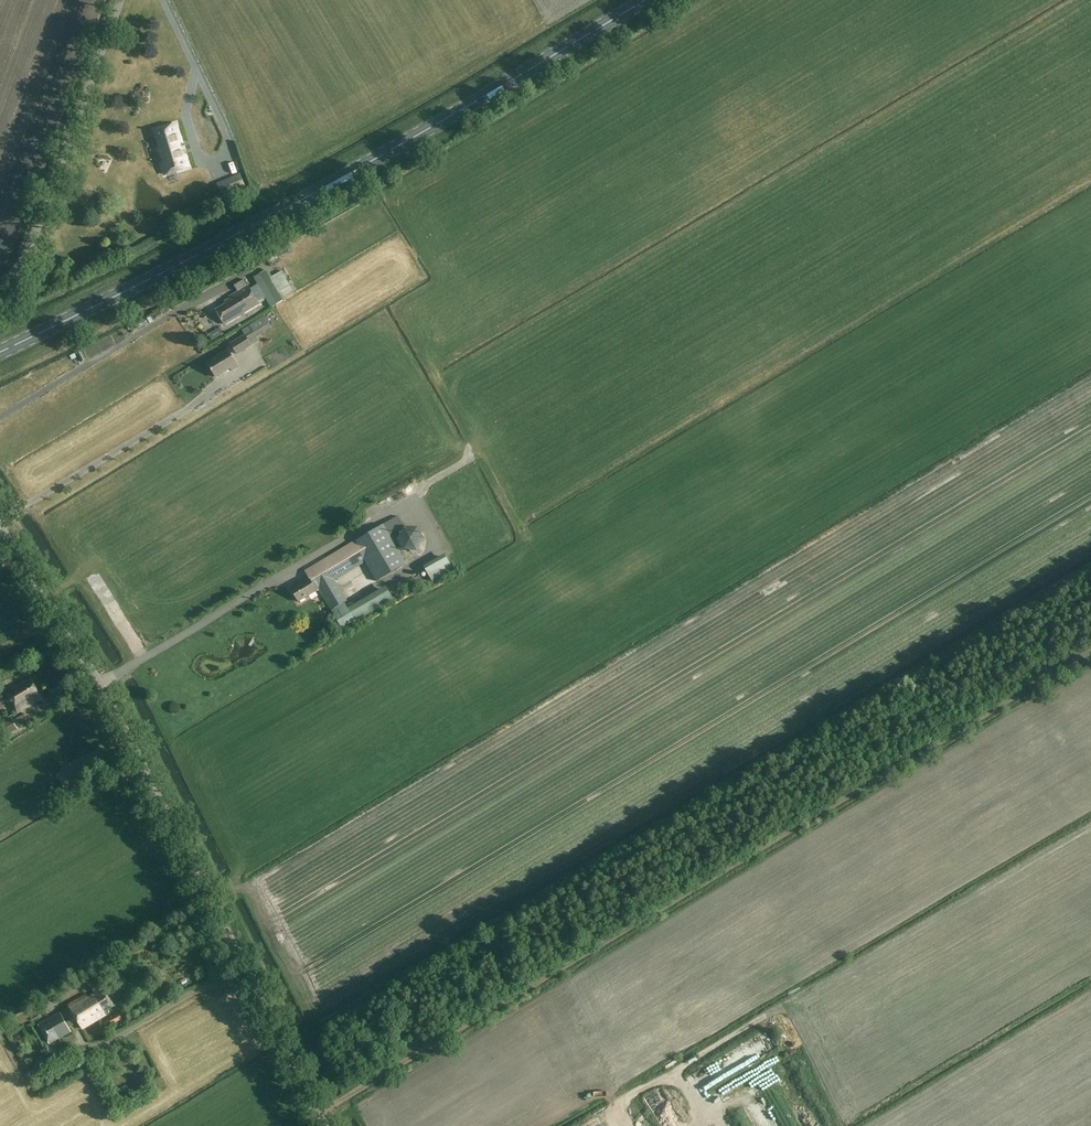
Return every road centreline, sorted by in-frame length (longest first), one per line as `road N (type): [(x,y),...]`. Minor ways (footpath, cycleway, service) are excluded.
road 1 (track): [(318,1114),(1090,654)]
road 2 (primary): [(0,352),(353,171),(645,0)]
road 3 (unclassified): [(0,528),(107,698),(324,1125)]
road 4 (unclassified): [(0,283),(26,259),(118,0)]
road 5 (track): [(250,980),(205,986),(111,1040)]

